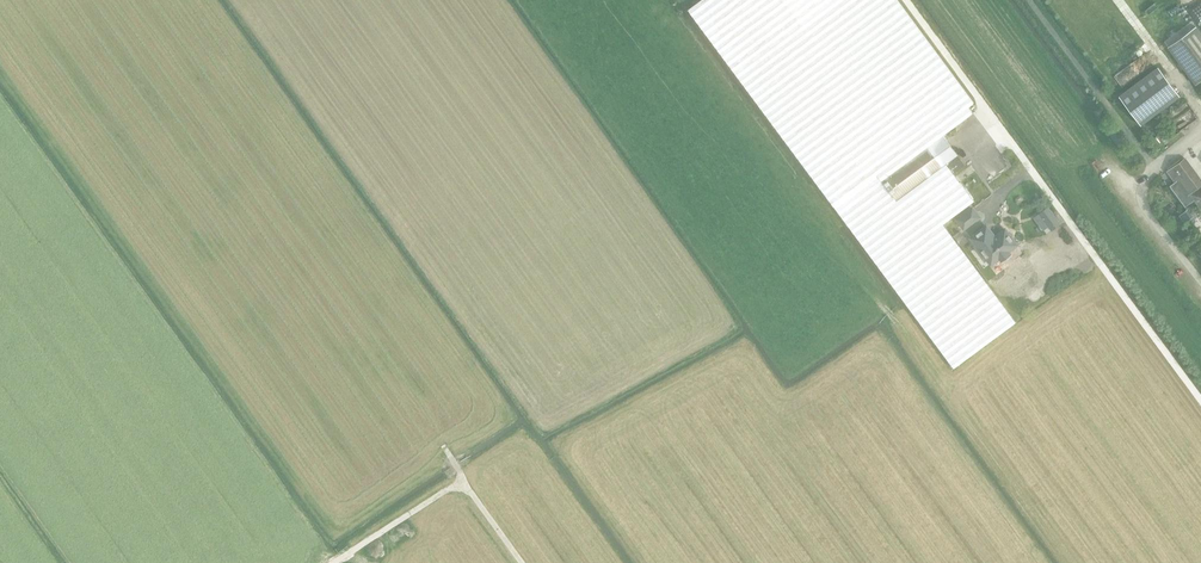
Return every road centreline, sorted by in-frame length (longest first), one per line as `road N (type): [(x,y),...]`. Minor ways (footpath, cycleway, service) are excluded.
road 1 (track): [(463,481),(331,562)]
road 2 (track): [(522,562),(443,445)]

